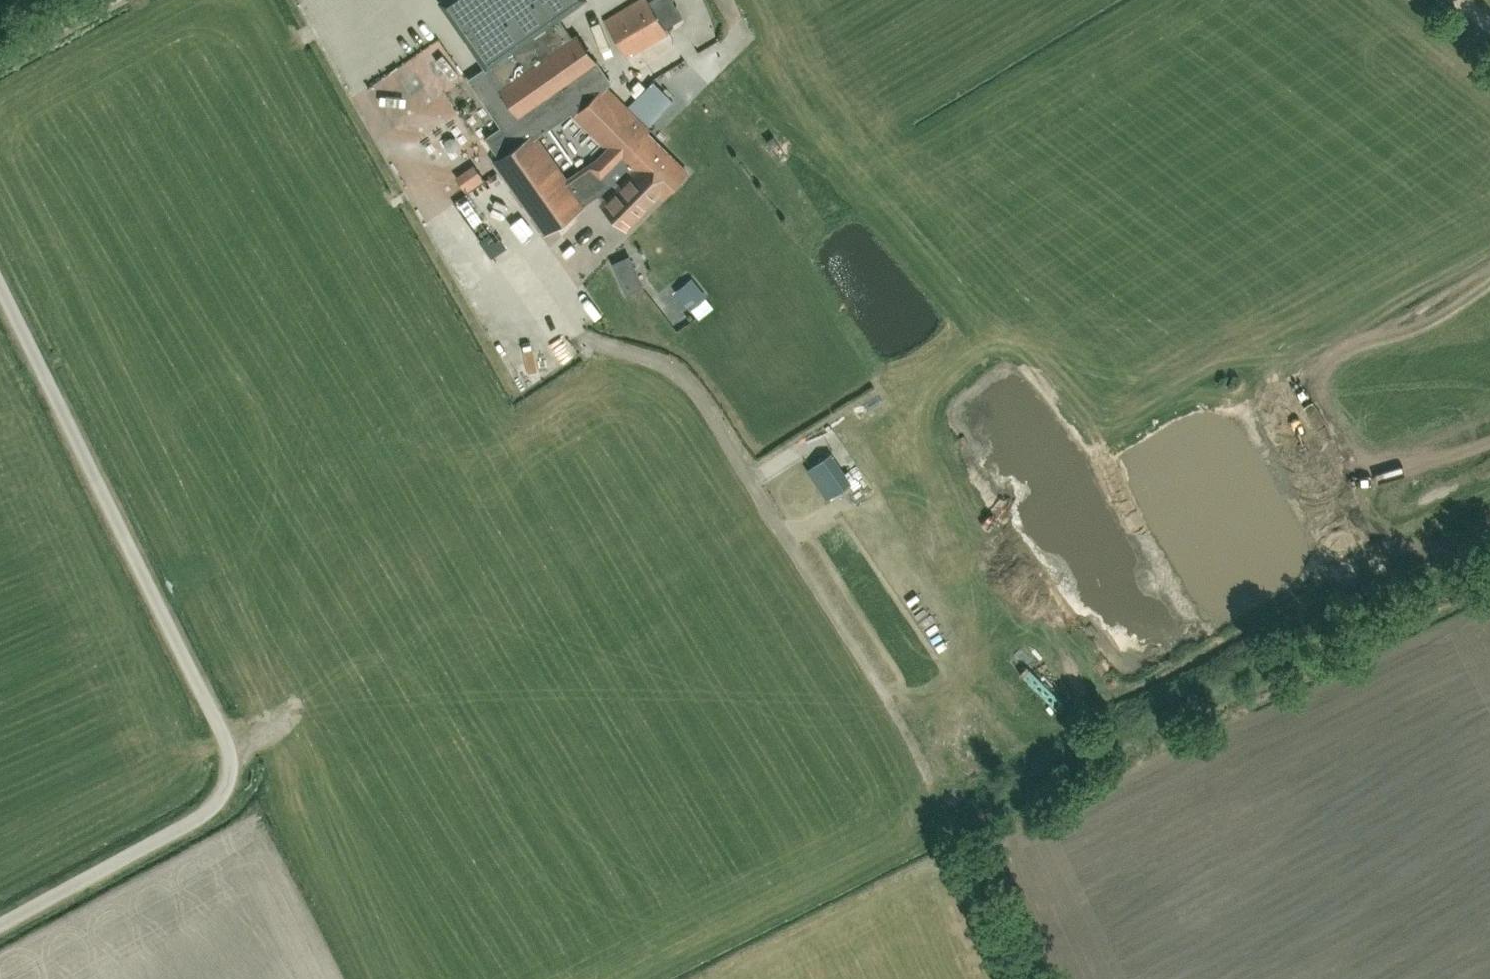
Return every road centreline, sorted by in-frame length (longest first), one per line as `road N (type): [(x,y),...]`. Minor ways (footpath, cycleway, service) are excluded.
road 1 (unclassified): [(0,924),(206,812),(226,789),(232,766),(0,287)]
road 2 (track): [(581,334),(668,369),(702,403),(924,764)]
road 3 (unclassified): [(0,60),(110,0)]

